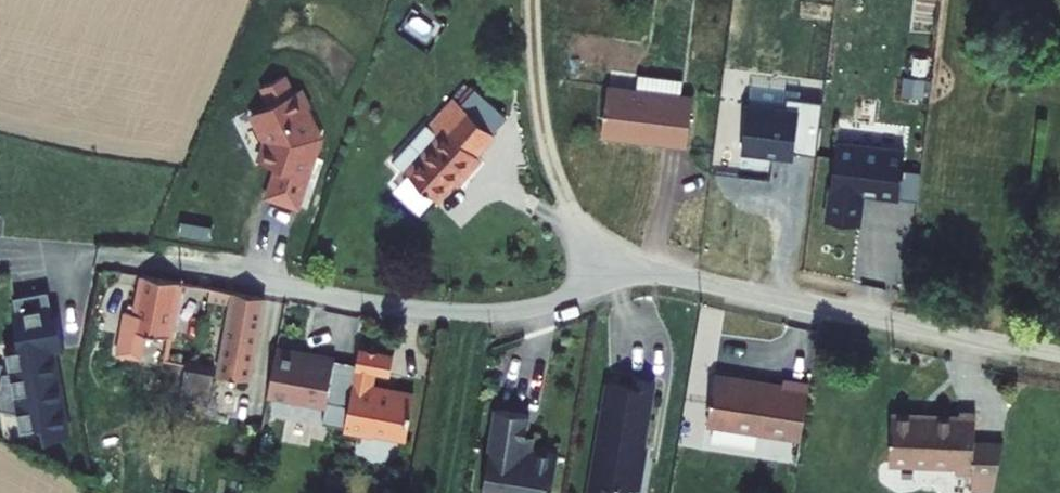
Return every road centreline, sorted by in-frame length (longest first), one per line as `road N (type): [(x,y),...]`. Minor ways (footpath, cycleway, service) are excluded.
road 1 (unclassified): [(630,271),(546,303),(490,312),(385,305),(143,260)]
road 2 (unclassified): [(630,271),(1059,355)]
road 3 (track): [(531,0),(542,136),(573,222)]

